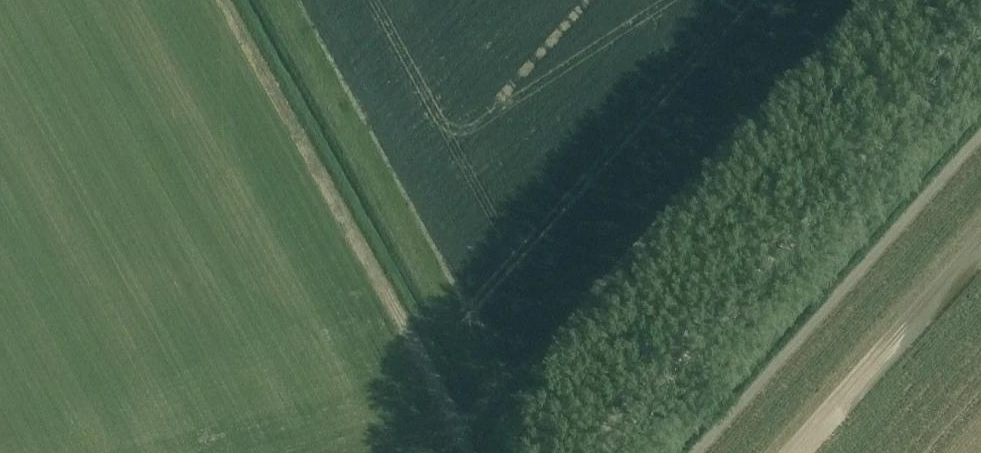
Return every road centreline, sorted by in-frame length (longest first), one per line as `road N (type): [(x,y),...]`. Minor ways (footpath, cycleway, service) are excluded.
road 1 (track): [(980,25),(602,452)]

